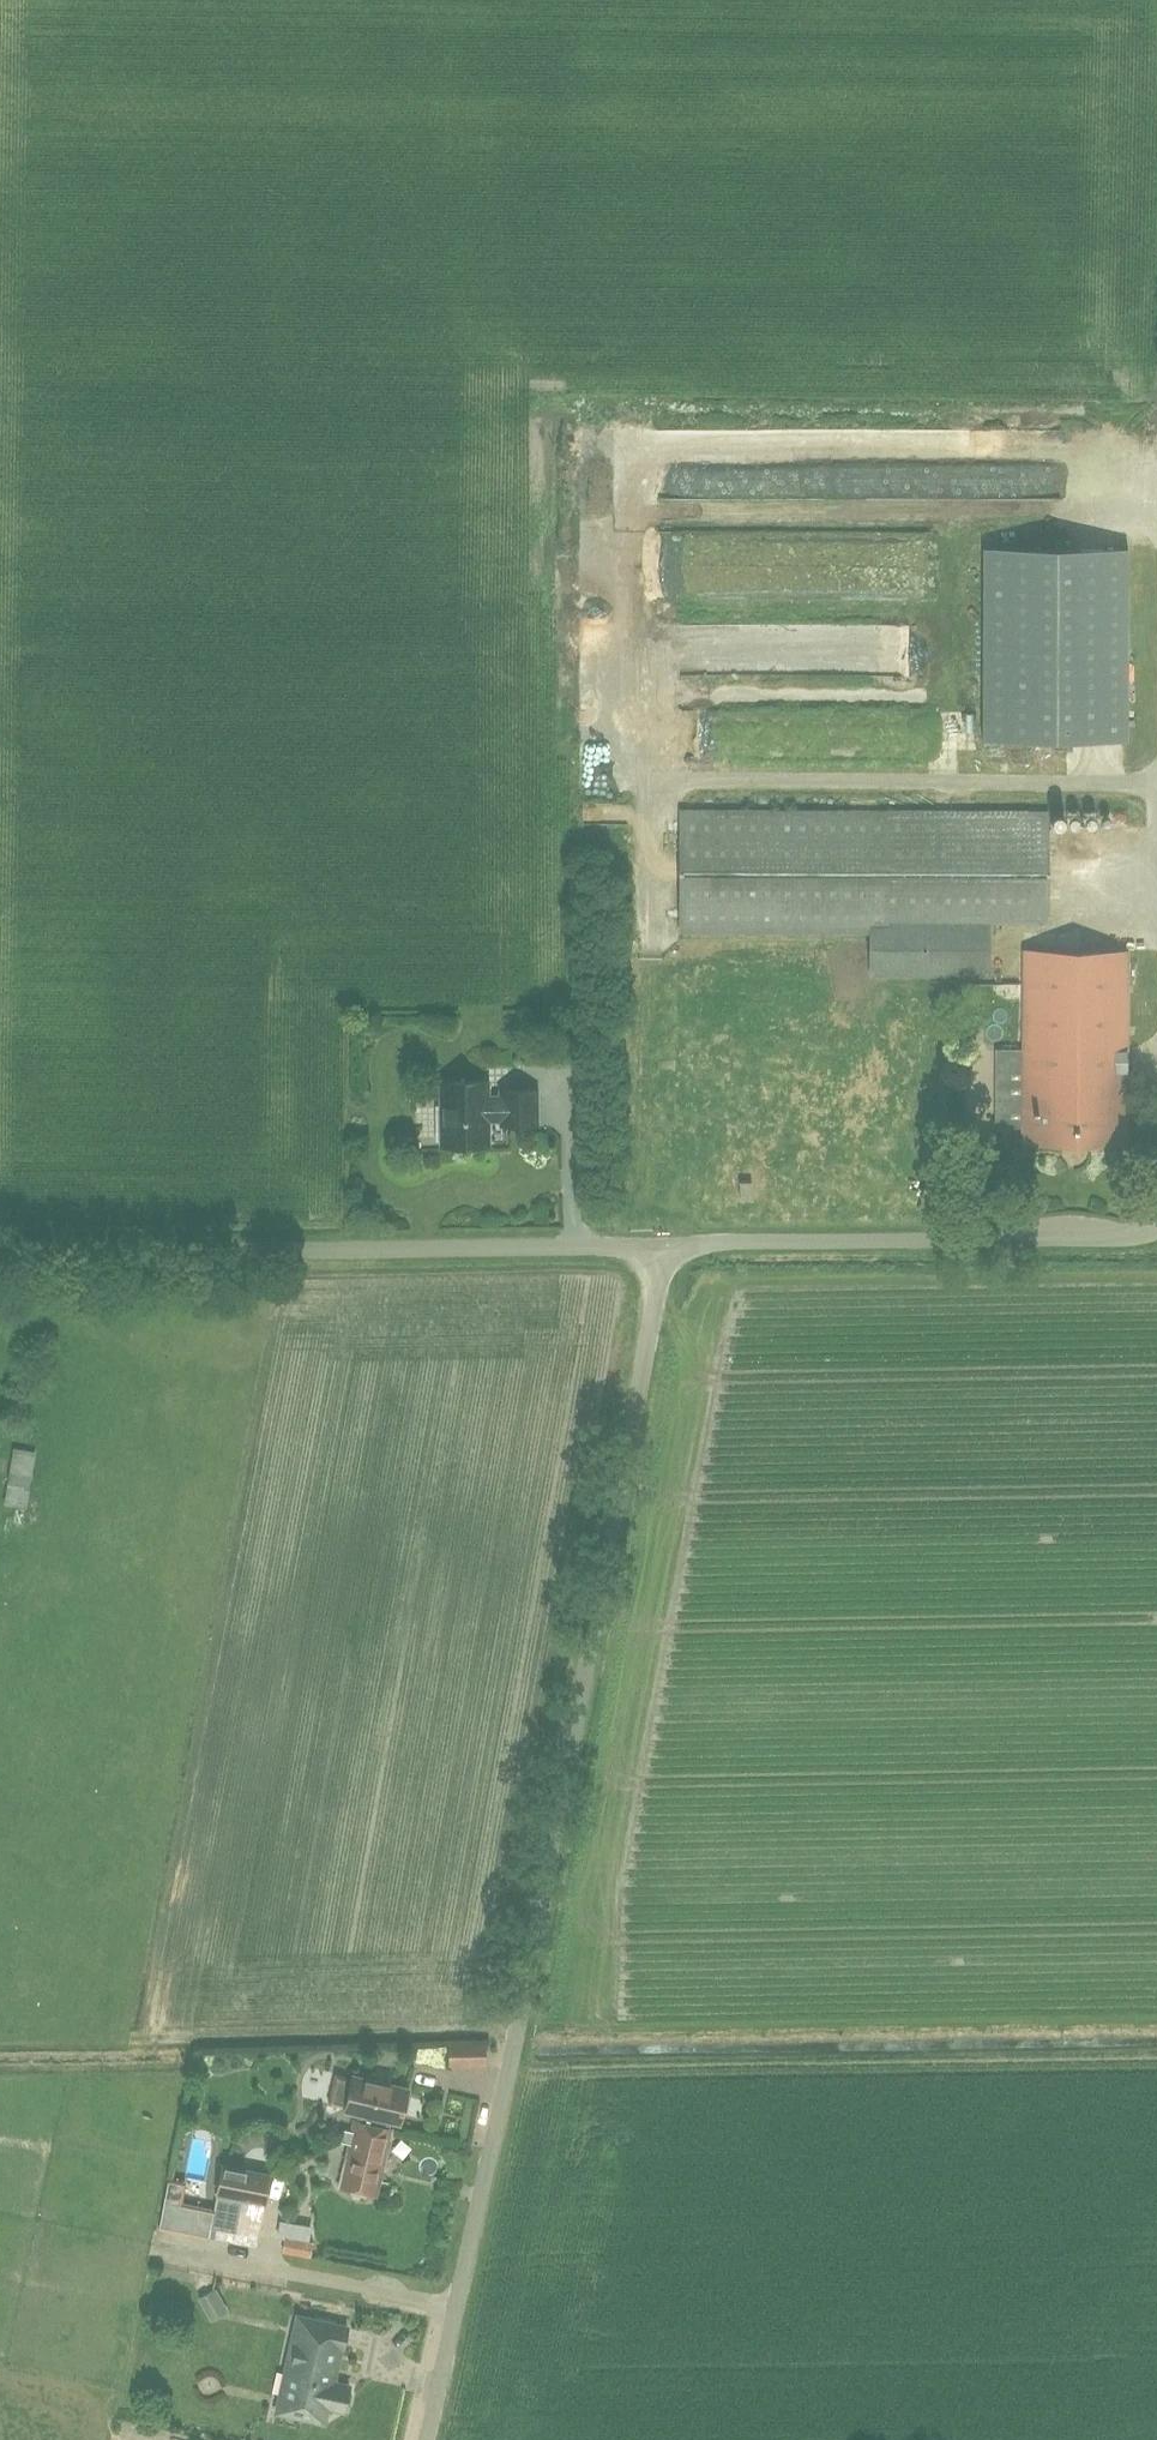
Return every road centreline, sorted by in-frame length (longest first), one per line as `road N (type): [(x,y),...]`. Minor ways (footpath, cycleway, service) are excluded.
road 1 (unclassified): [(429,2439),(514,2057),(654,1313),(653,1261)]
road 2 (residential): [(0,1259),(615,1246),(653,1261)]

